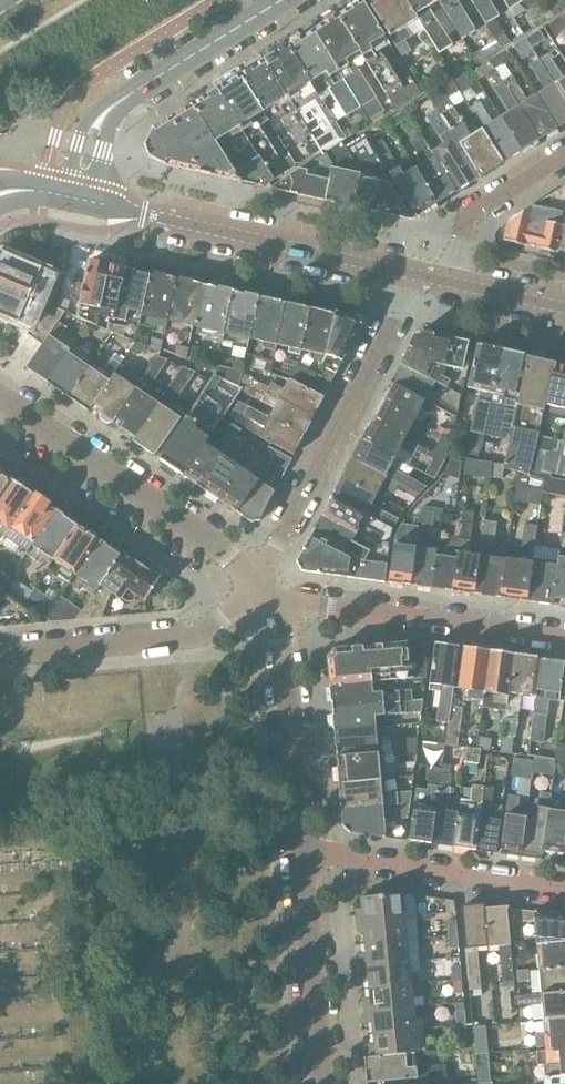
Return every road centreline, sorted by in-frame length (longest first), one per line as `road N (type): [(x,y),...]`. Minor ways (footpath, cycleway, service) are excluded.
road 1 (residential): [(255,582),(394,316),(404,271)]
road 2 (residential): [(255,582),(223,551),(0,396)]
road 3 (residential): [(564,641),(306,605),(280,609)]
road 4 (residential): [(0,656),(191,638),(239,604),(255,582)]
road 5 (residential): [(404,271),(143,214)]
road 6 (residential): [(564,886),(301,854)]
road 7 (residential): [(301,854),(280,609)]
road 8 (residential): [(323,1083),(301,854)]
road 9 (residential): [(453,282),(467,217),(564,155)]
road 10 (tertiary): [(127,96),(281,0)]
road 11 (tertiary): [(127,96),(99,106),(82,124),(64,196)]

